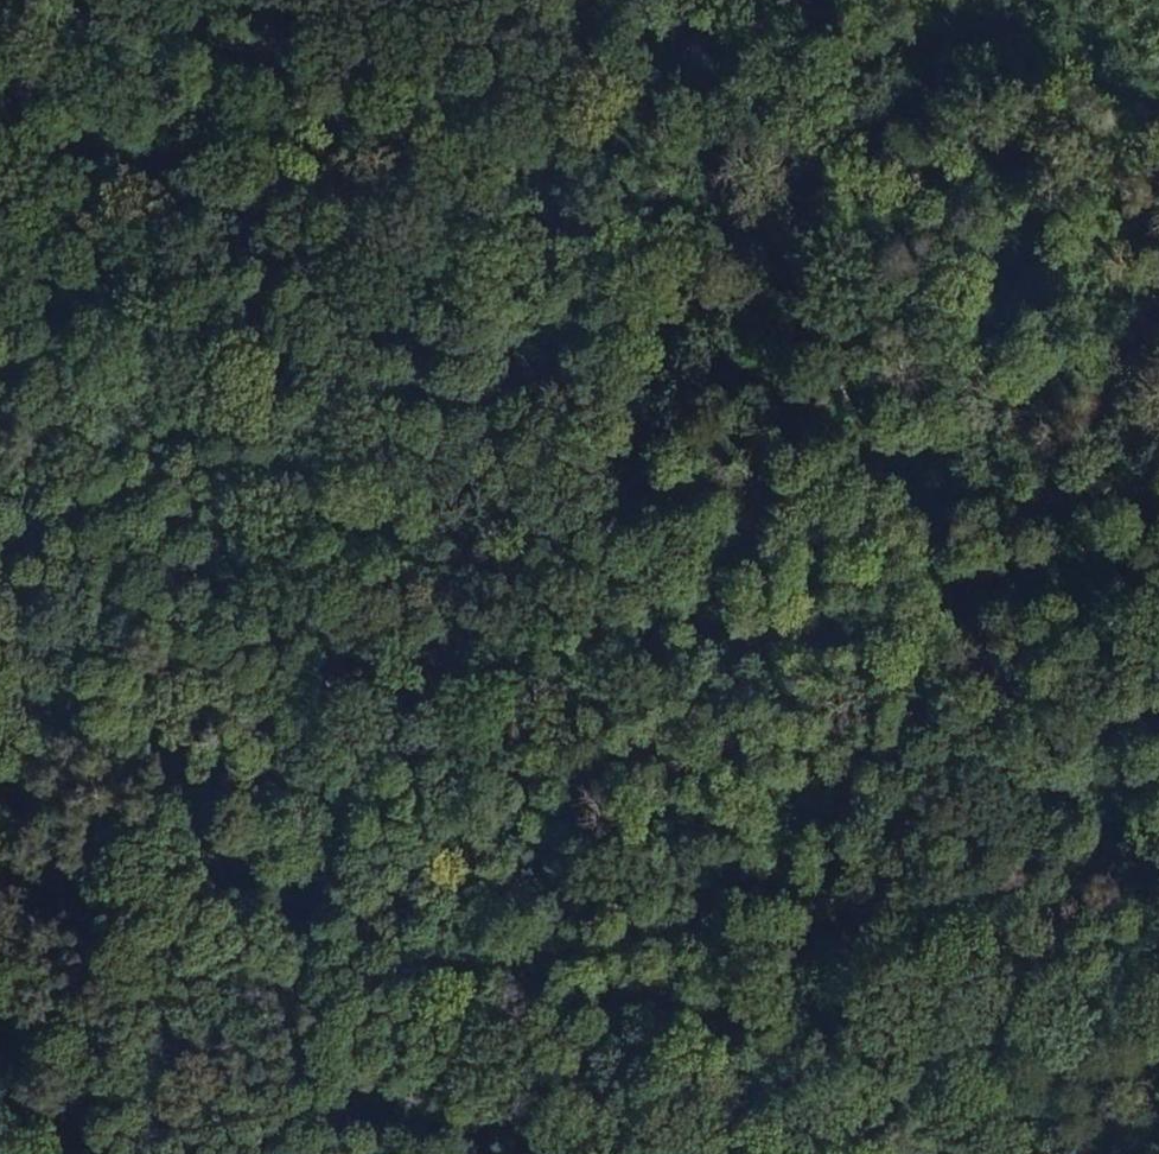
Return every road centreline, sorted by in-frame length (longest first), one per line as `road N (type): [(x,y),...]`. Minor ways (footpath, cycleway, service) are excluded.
road 1 (track): [(1158,133),(881,0)]

